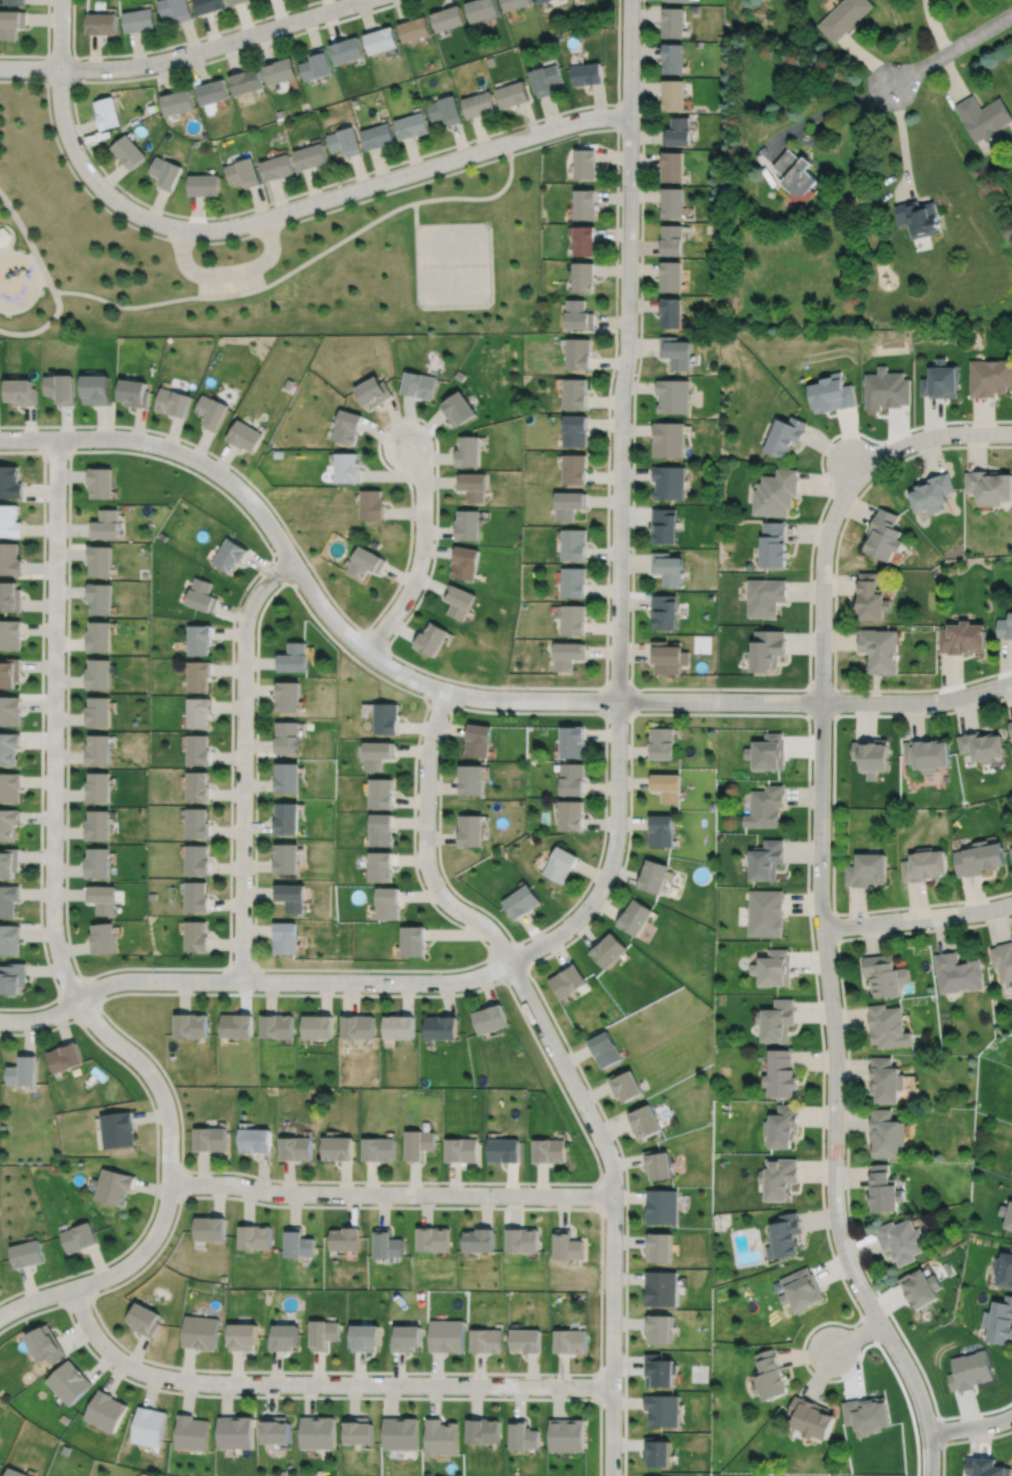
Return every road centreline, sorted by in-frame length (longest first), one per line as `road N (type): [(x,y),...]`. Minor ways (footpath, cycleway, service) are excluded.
road 1 (residential): [(846,457),(822,564),(820,905),(835,1048),(835,1210),(853,1274),(918,1391),(930,1475)]
road 2 (residential): [(631,0),(617,837),(601,887),(577,920),(509,962)]
road 3 (residential): [(0,439),(123,438),(197,459),(254,504),(334,622),(413,679),(480,698),(618,700)]
road 4 (residential): [(630,117),(575,121),(257,220),(192,229),(139,215),(99,186),(68,133),(60,69)]
road 5 (residential): [(74,1287),(105,1348),(133,1368),(168,1378),(612,1386)]
road 6 (residential): [(57,438),(53,915),(60,960),(79,999)]
road 7 (residential): [(611,1475),(611,1160),(509,962)]
road 8 (residential): [(79,999),(145,1067),(166,1105),(165,1212),(127,1265),(0,1316)]
road 9 (residential): [(169,1183),(275,1193),(614,1196)]
road 10 (residential): [(292,561),(260,589),(246,621),(242,981)]
road 11 (residential): [(79,999),(126,980),(433,983),(509,962)]
road 12 (residential): [(618,700),(920,702),(1011,682)]
road 13 (residential): [(363,0),(156,63),(60,69)]
road 14 (residential): [(509,962),(492,933),(438,891),(427,865),(427,760),(445,690)]
road 15 (residential): [(407,446),(423,479),(422,554),(407,597),(366,651)]
road 16 (residential): [(1011,904),(823,928)]
road 17 (residential): [(1011,433),(940,434),(846,457)]
road 18 (residential): [(1011,14),(891,85)]

